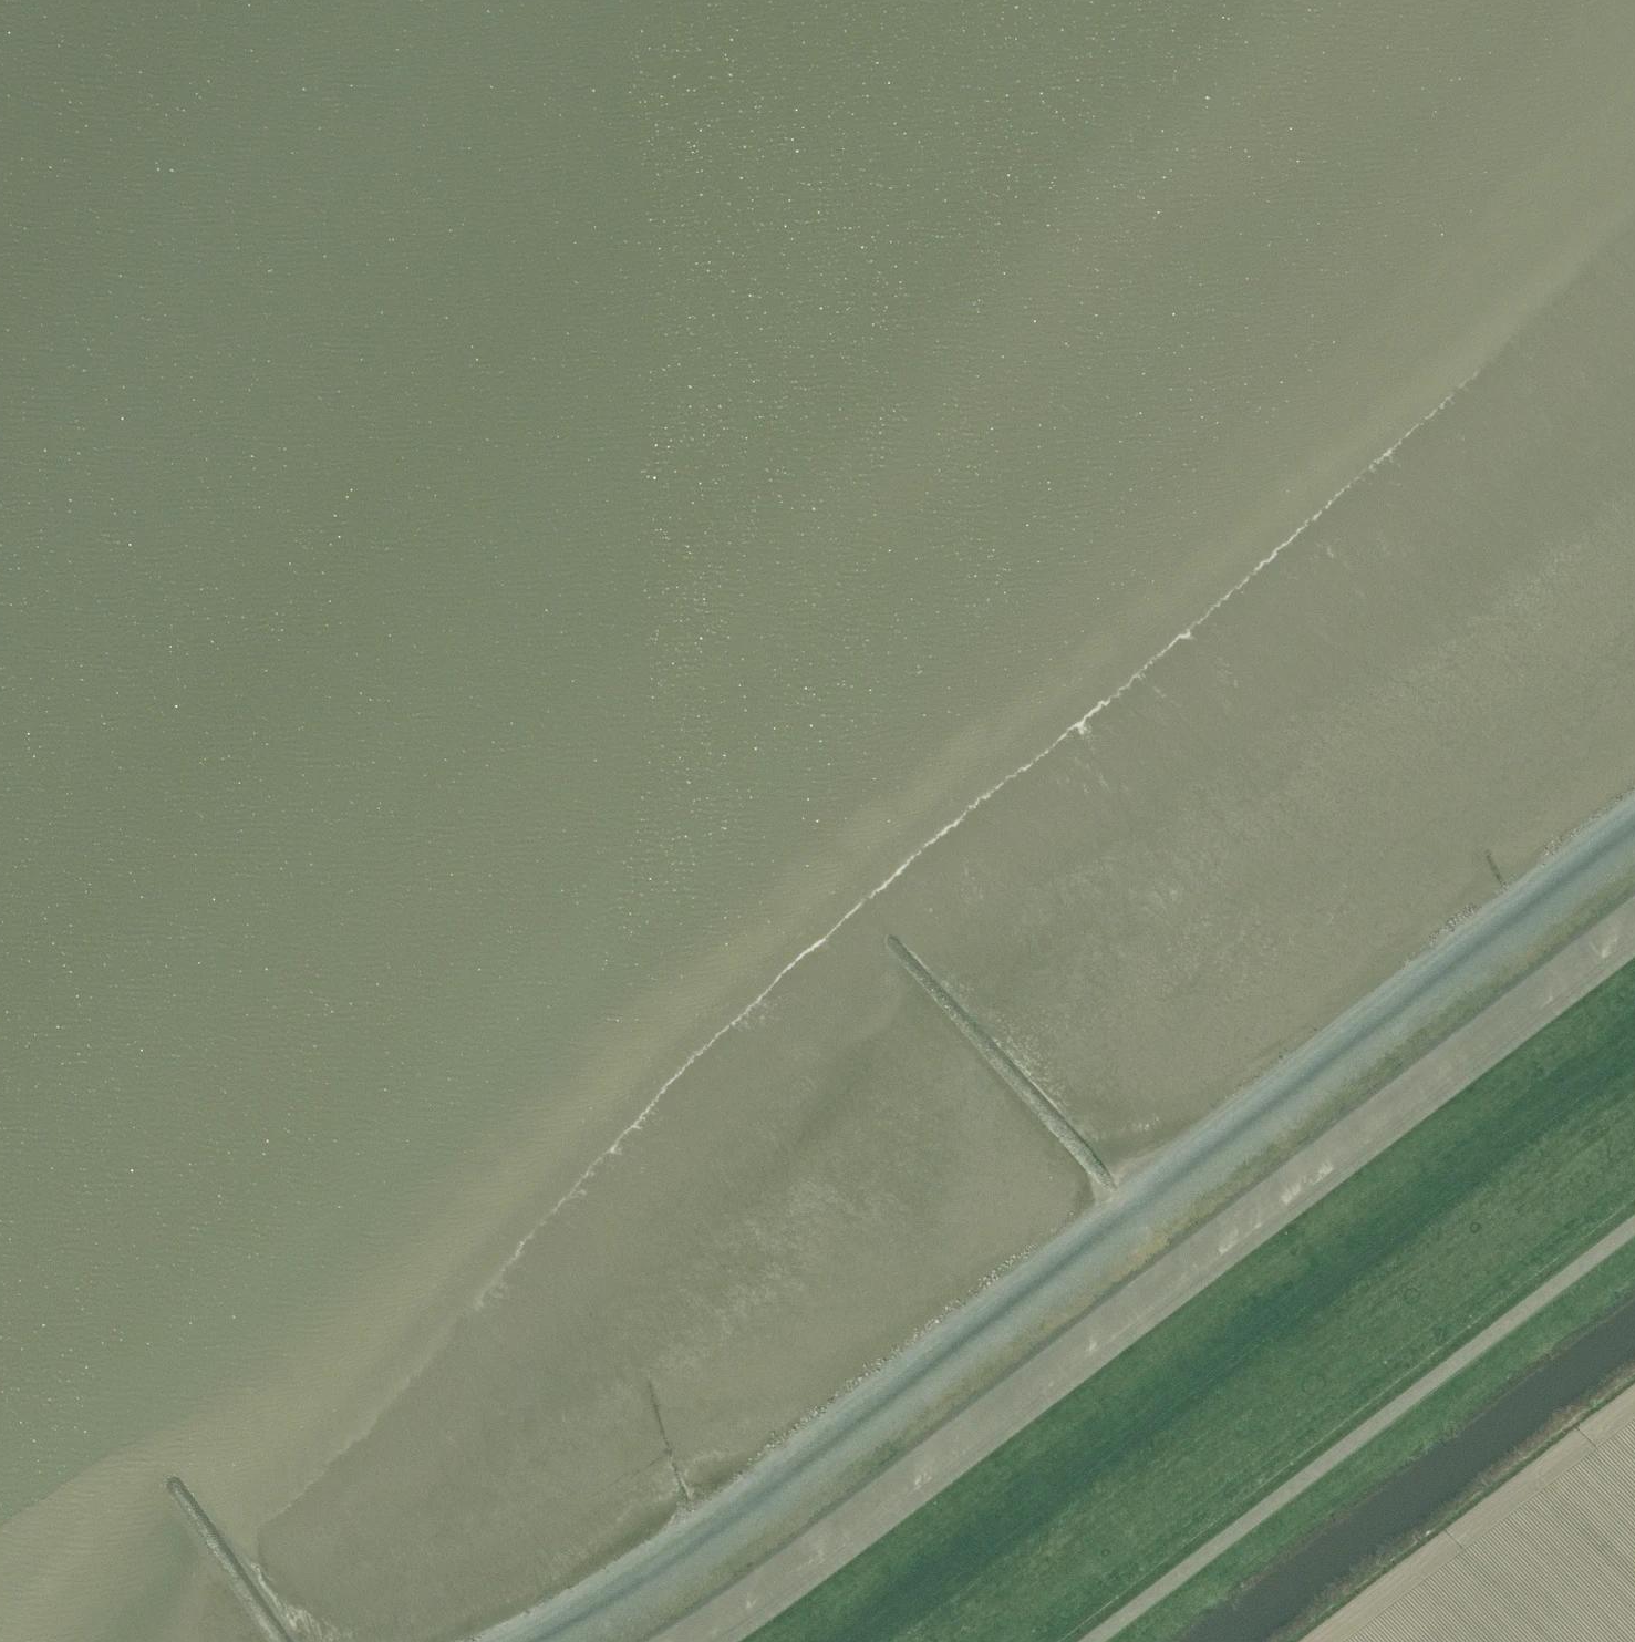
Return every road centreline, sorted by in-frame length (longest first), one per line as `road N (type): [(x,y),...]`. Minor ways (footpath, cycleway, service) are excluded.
road 1 (unclassified): [(1093,1641),(1634,1226)]

